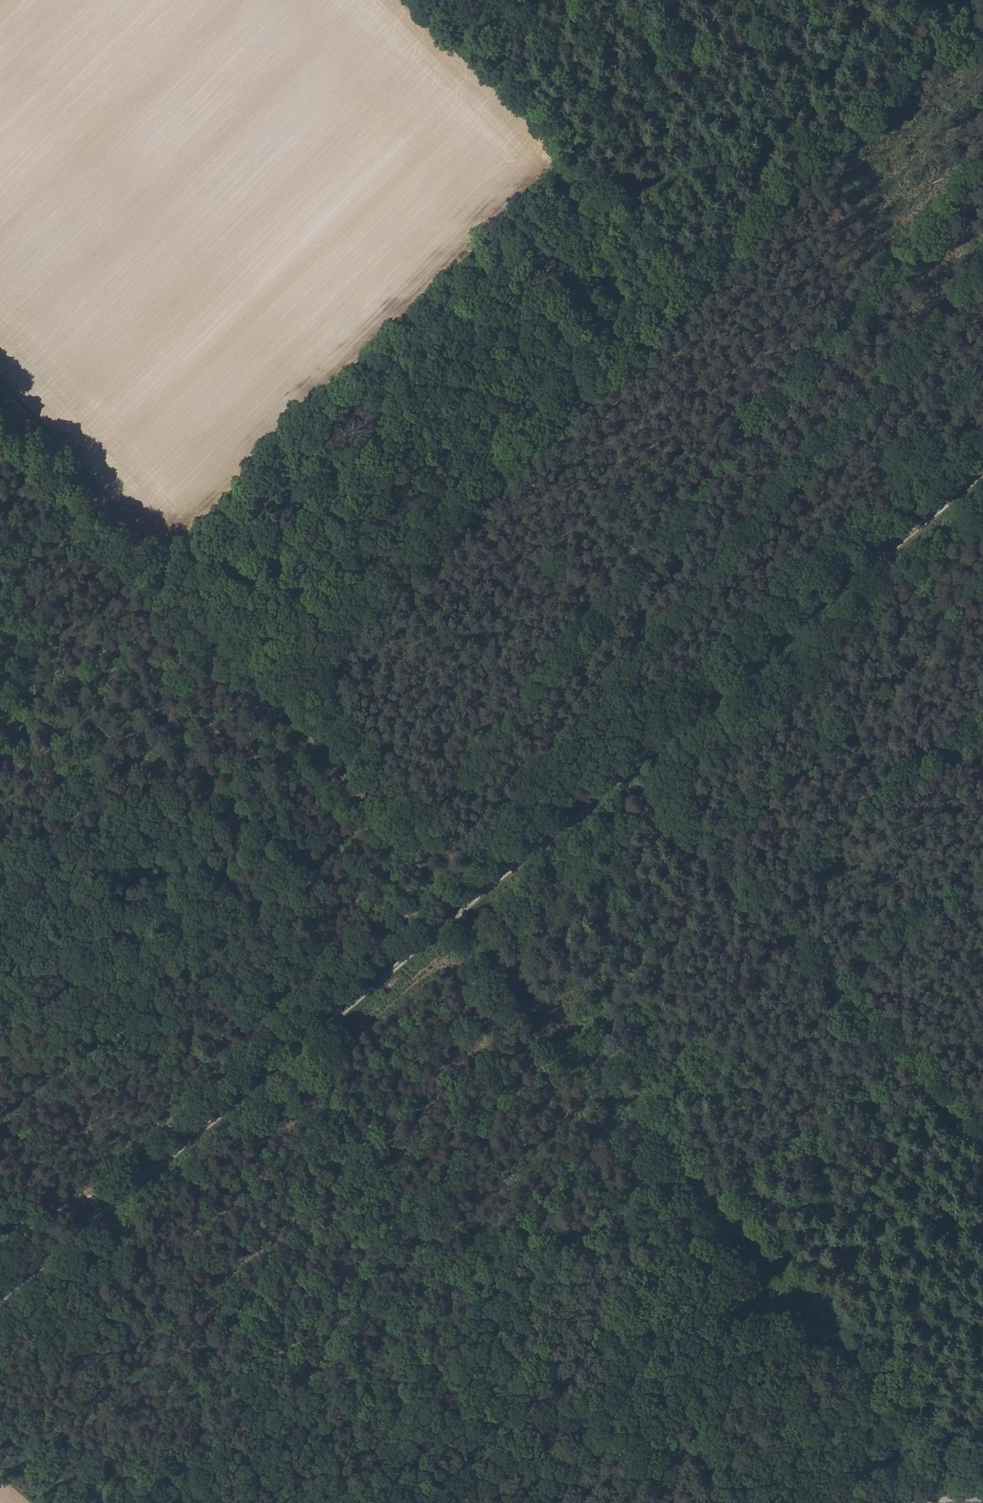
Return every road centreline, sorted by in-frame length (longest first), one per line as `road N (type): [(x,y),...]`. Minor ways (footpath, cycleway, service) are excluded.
road 1 (track): [(0,408),(925,1438)]
road 2 (track): [(982,464),(0,1291)]

